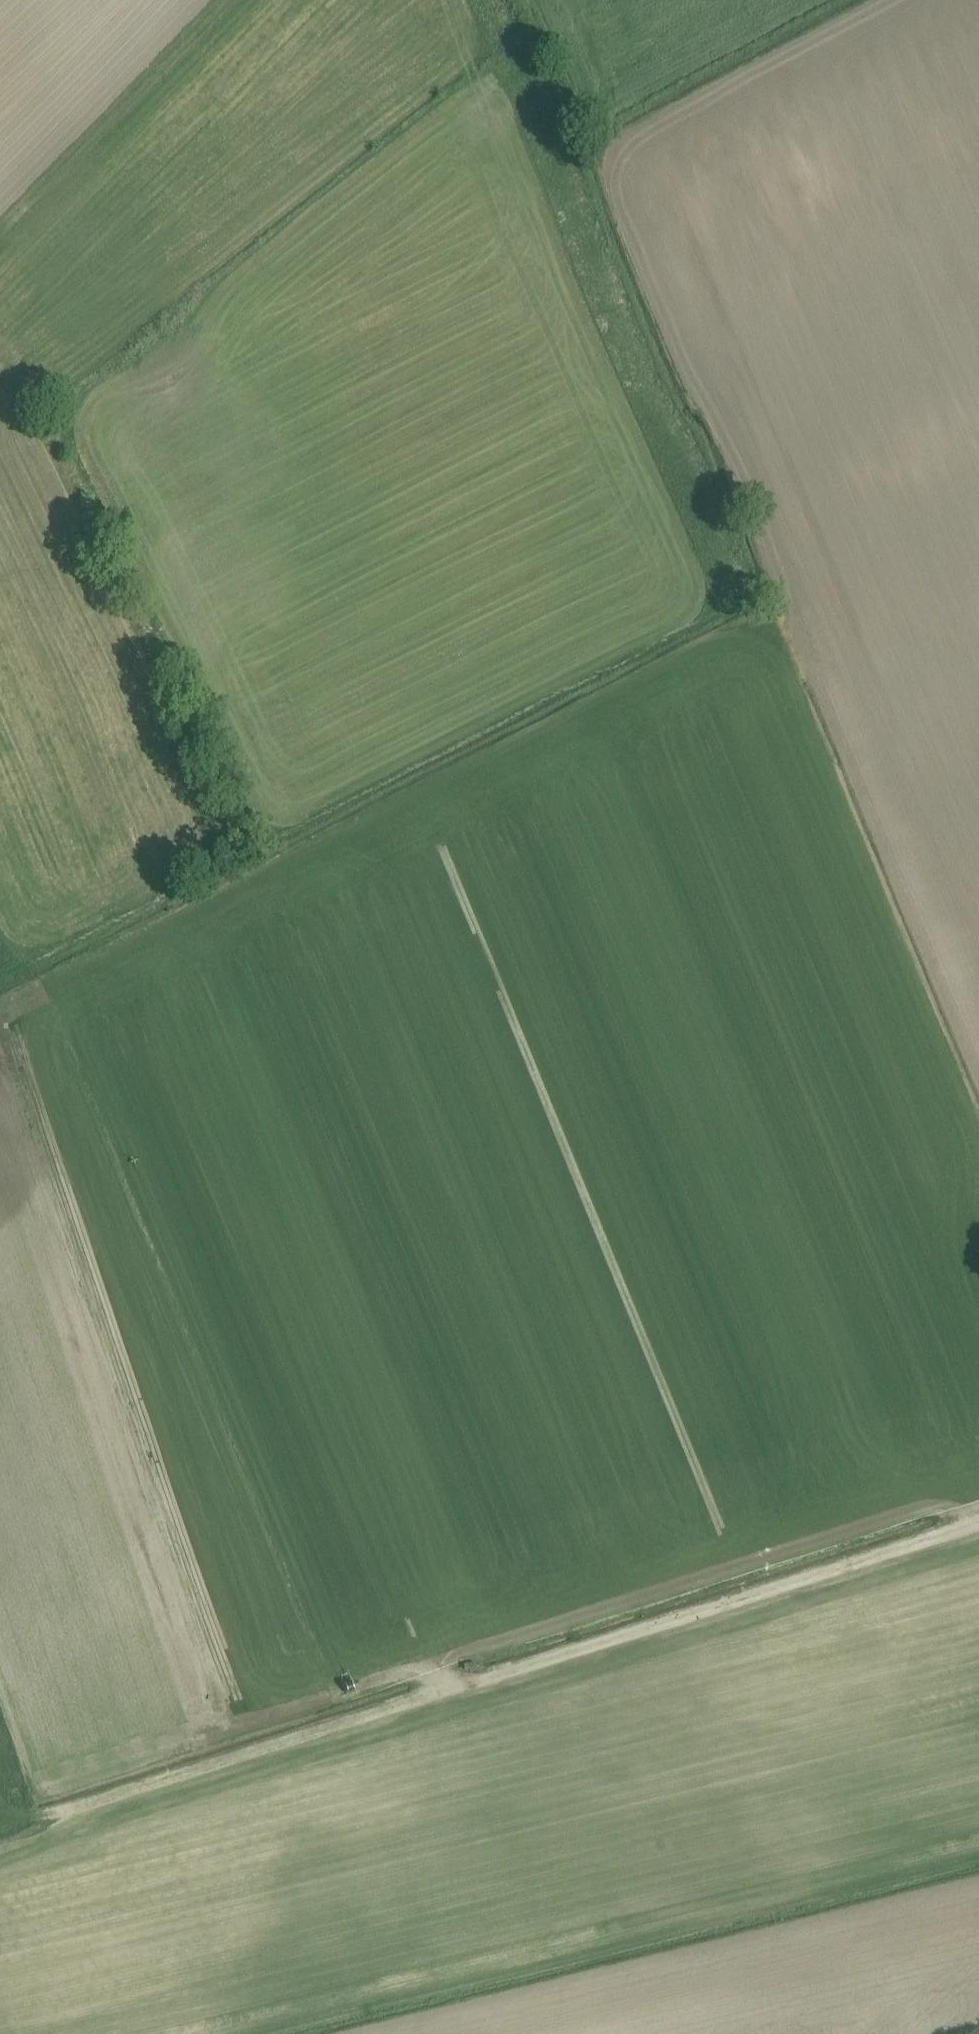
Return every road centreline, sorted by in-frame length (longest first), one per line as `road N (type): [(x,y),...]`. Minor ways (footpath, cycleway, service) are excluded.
road 1 (track): [(40,1816),(978,1522)]
road 2 (track): [(0,228),(220,0)]

